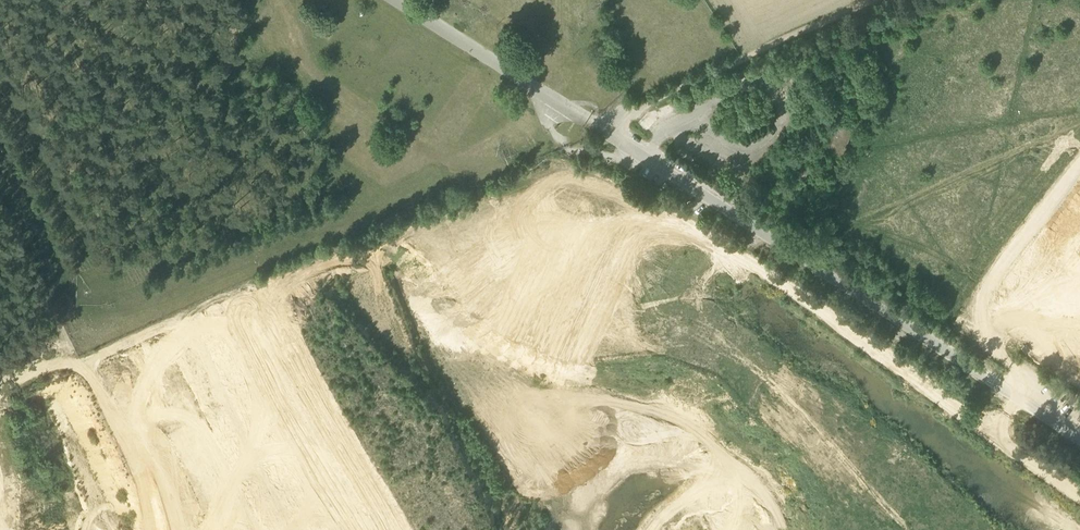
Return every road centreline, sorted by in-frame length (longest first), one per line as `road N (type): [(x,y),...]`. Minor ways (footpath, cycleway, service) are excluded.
road 1 (unclassified): [(1079,438),(594,122)]
road 2 (track): [(872,0),(633,112),(612,136)]
road 3 (track): [(402,0),(531,83)]

